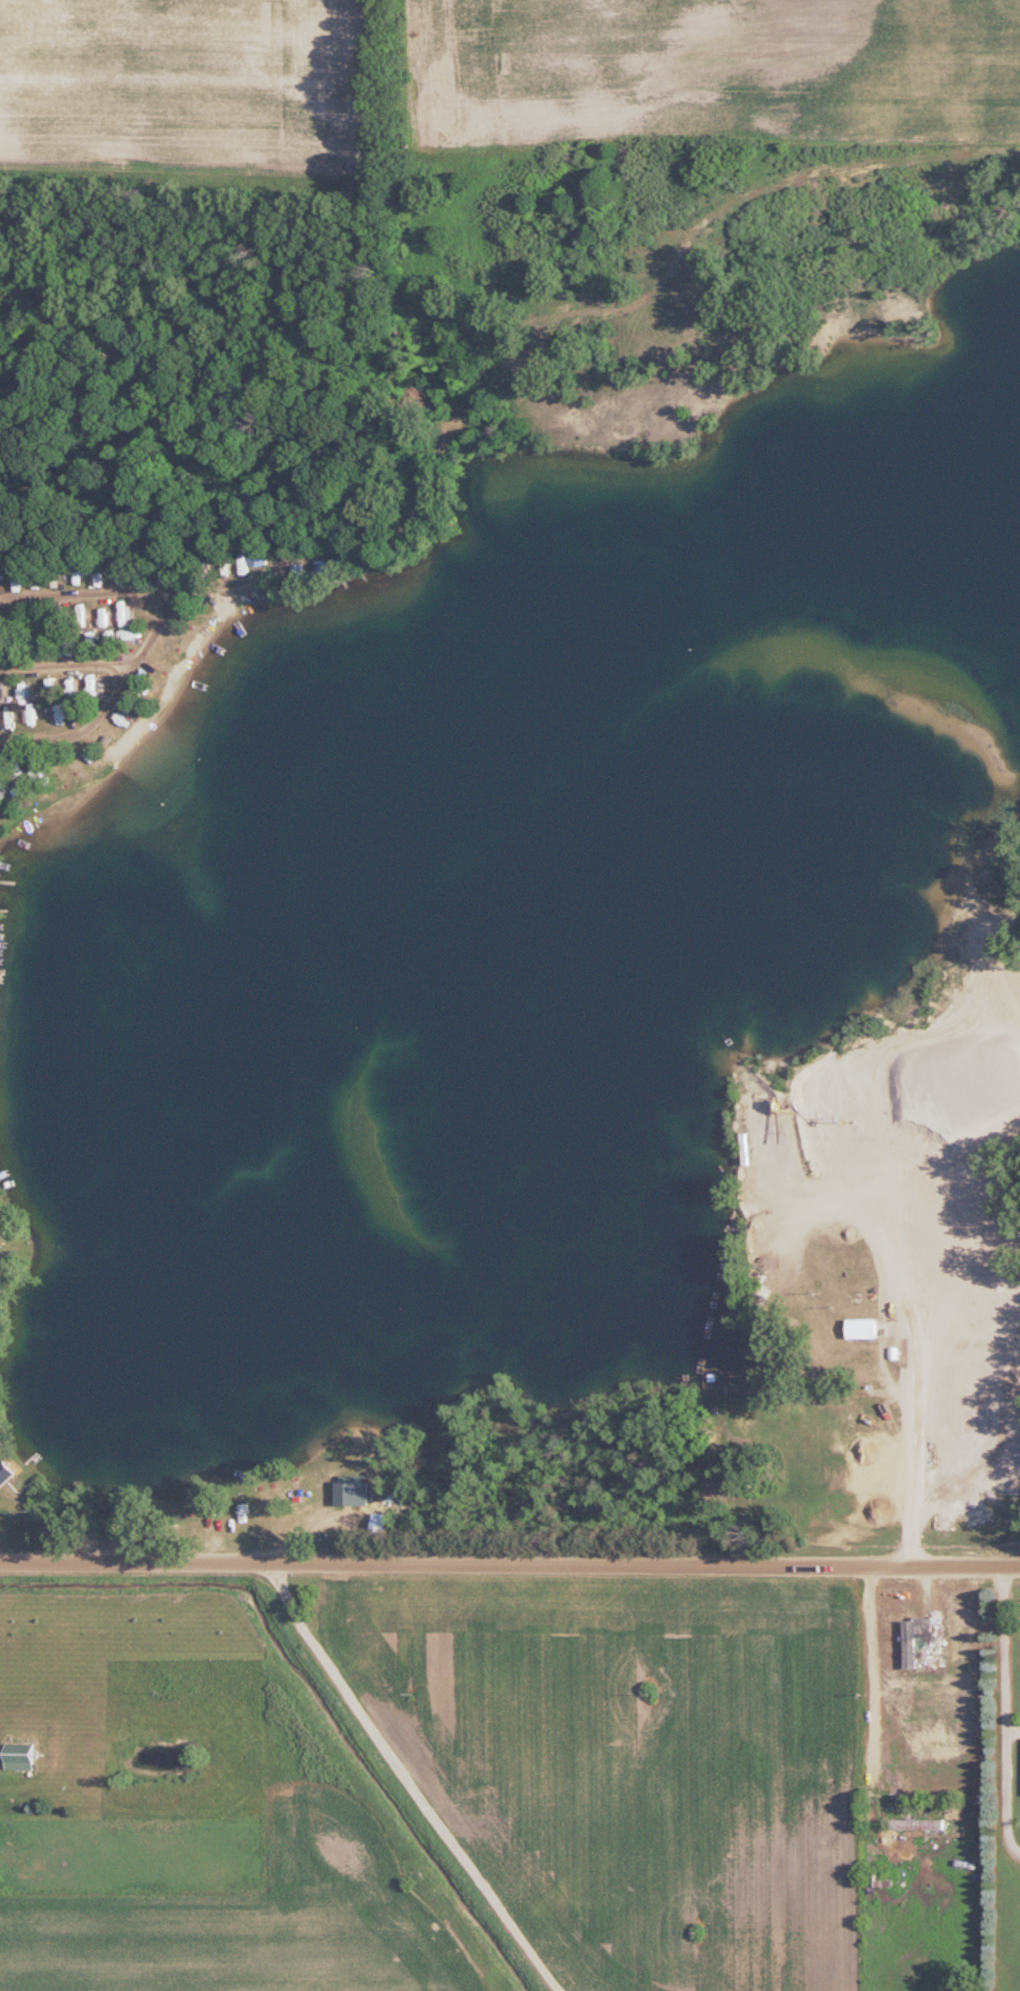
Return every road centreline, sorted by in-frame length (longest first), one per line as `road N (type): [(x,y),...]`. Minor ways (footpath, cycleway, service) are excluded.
road 1 (residential): [(1019,1571),(0,1567)]

